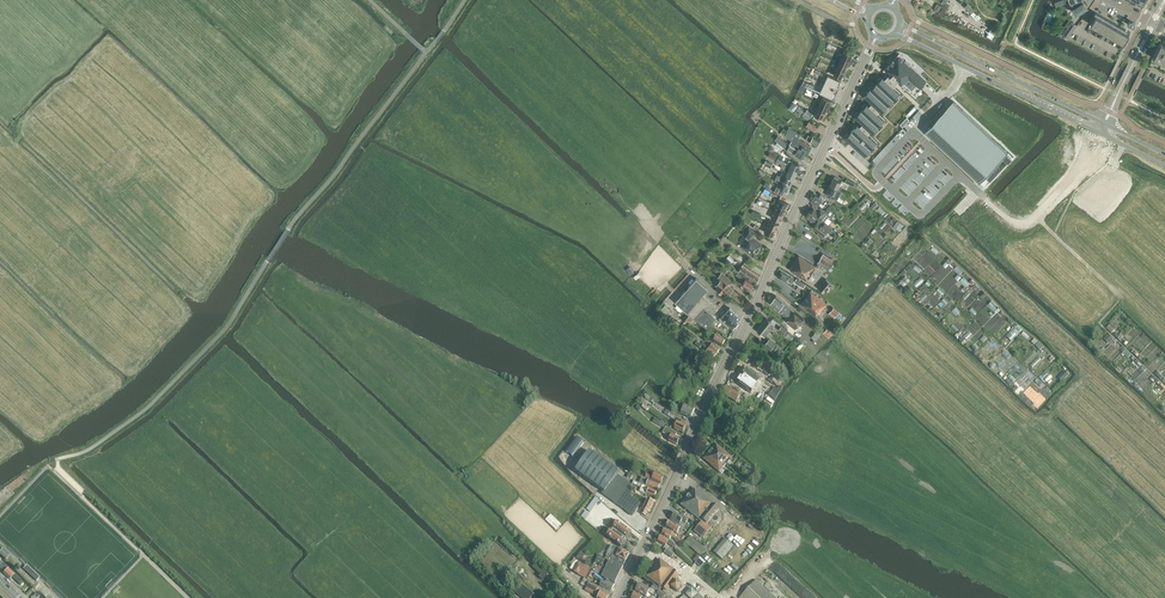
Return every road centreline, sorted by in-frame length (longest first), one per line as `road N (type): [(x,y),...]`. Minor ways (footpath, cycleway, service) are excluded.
road 1 (tertiary): [(618,597),(877,37)]
road 2 (track): [(1098,133),(1084,175),(1040,220),(1122,297),(1099,323),(1164,386)]
road 3 (tertiary): [(894,35),(1098,133)]
road 4 (tertiary): [(1100,121),(901,23)]

